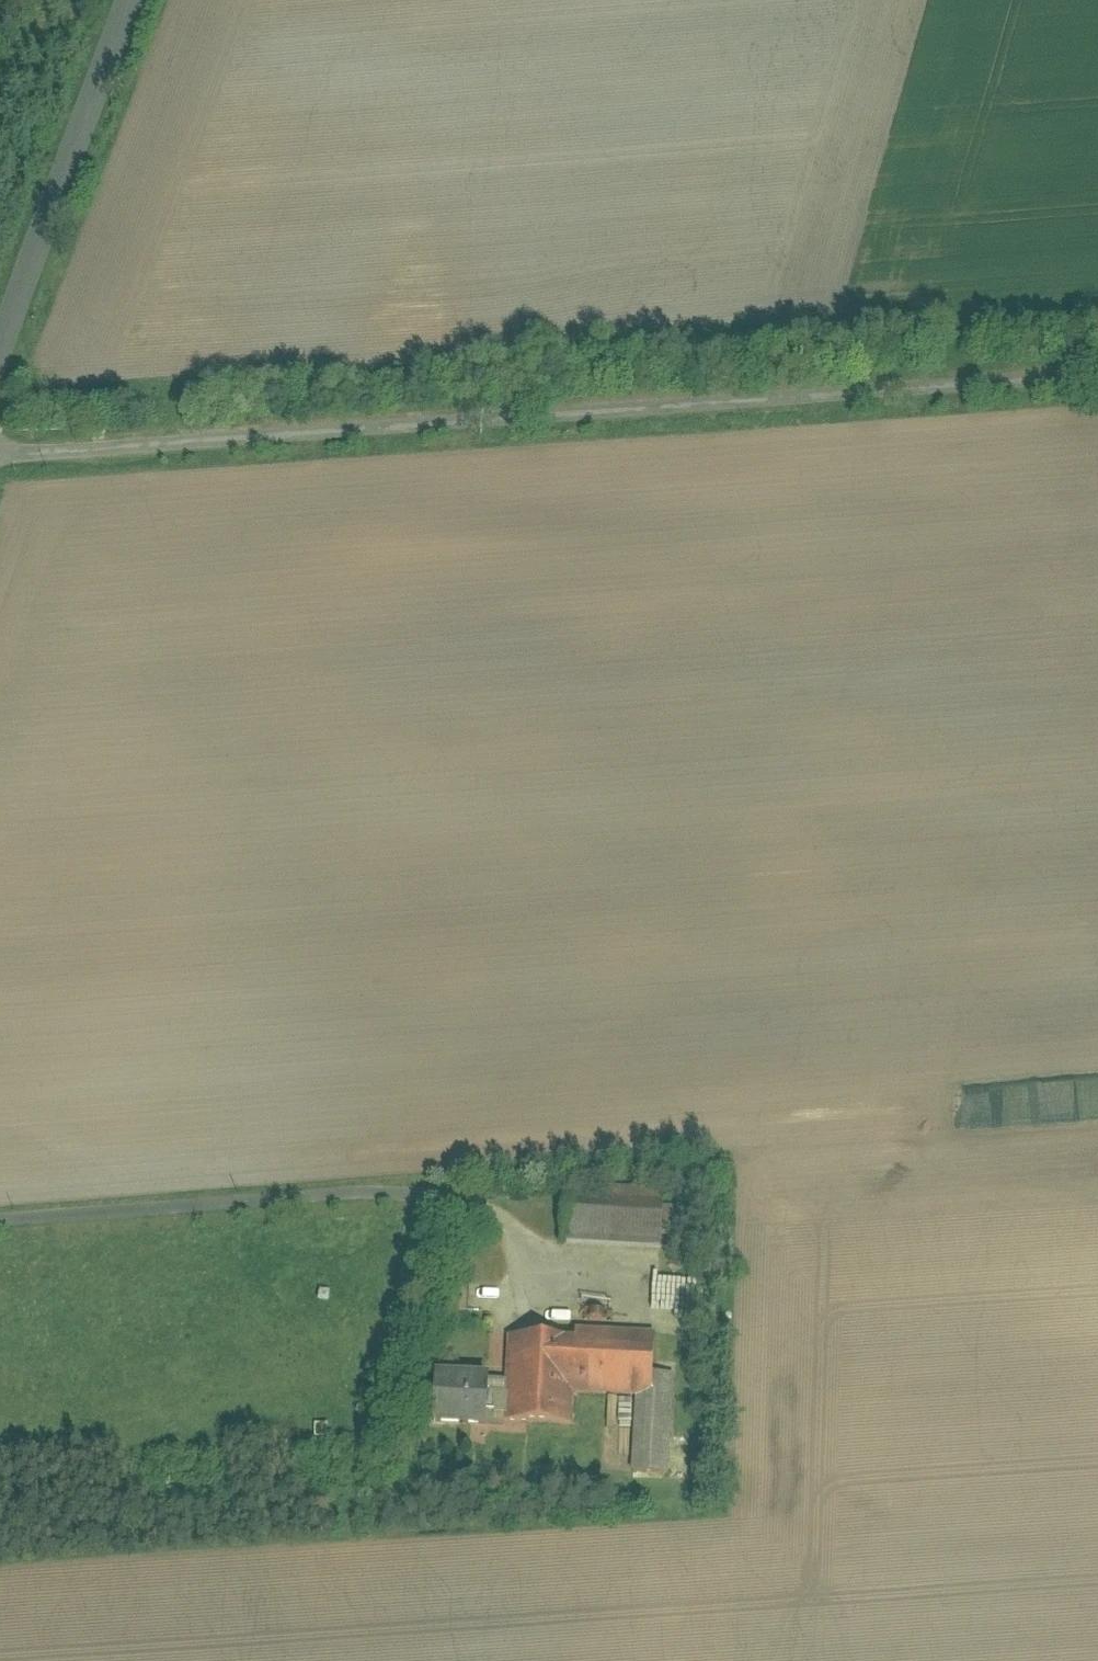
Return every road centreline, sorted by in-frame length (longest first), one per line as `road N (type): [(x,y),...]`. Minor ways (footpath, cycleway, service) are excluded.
road 1 (residential): [(0,455),(1097,377)]
road 2 (tertiary): [(135,0),(0,370)]

